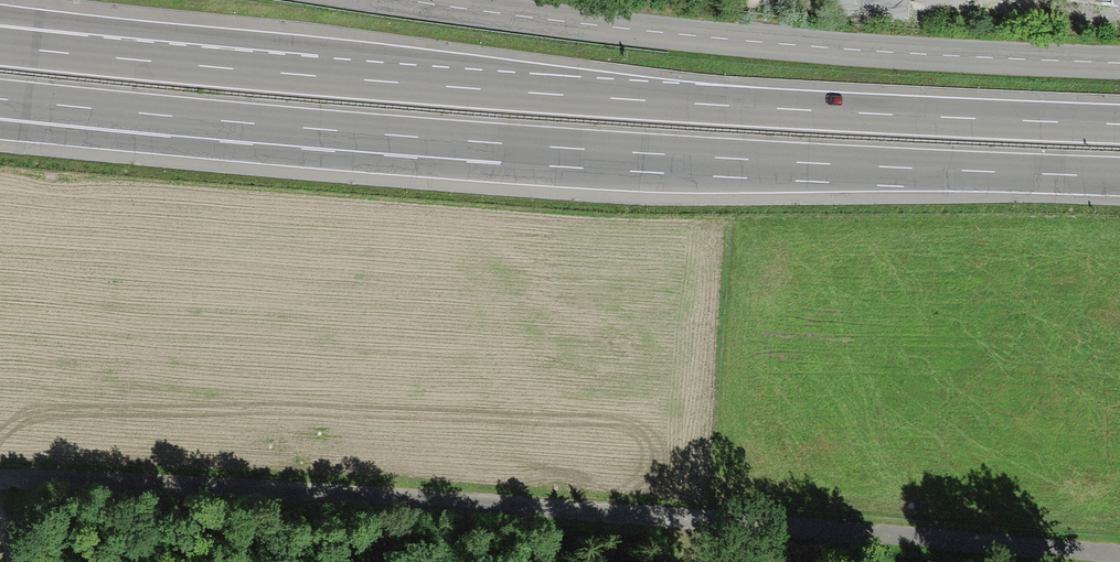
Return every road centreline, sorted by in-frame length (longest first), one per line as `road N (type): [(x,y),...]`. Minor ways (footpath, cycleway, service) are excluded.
road 1 (track): [(1119,554),(293,486),(0,480)]
road 2 (motorway): [(1119,122),(641,99),(86,53)]
road 3 (motorway): [(174,116),(672,154),(1119,177)]
road 4 (motorway): [(0,99),(174,116)]
road 5 (motorway): [(0,114),(174,116)]

